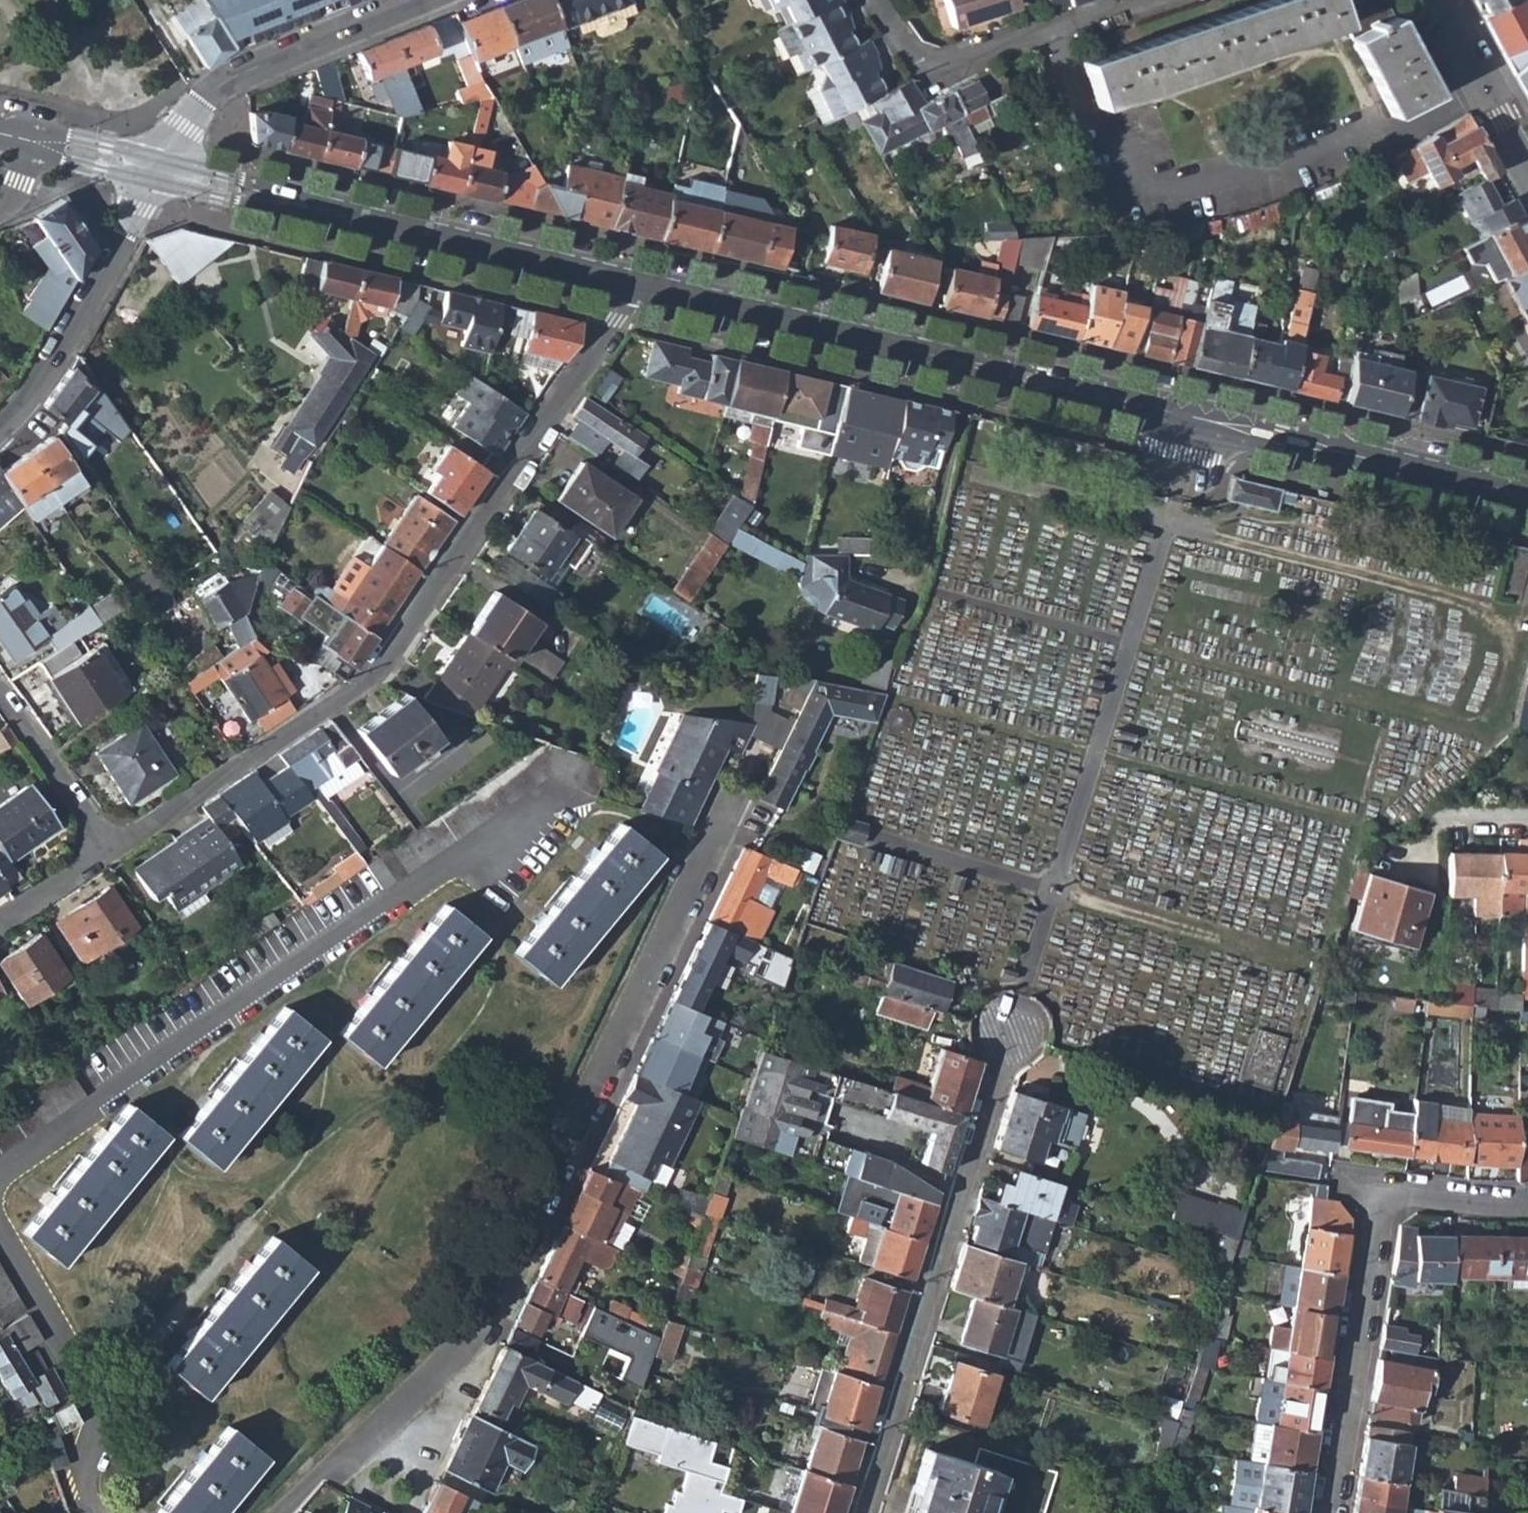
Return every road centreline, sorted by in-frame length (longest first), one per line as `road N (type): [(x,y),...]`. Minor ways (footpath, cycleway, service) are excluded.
road 1 (residential): [(631,284),(1527,496)]
road 2 (residential): [(631,284),(368,682),(117,850)]
road 3 (residential): [(454,1364),(733,790)]
road 4 (residential): [(858,1512),(1007,1037)]
road 5 (residential): [(158,173),(631,284)]
road 6 (residential): [(1527,1200),(1382,1201),(1330,1512)]
road 7 (residential): [(158,173),(219,89),(427,0)]
road 8 (residential): [(1146,0),(928,71),(875,0)]
road 9 (residential): [(0,427),(30,399),(158,173)]
road 10 (residential): [(282,1512),(454,1364)]
road 11 (residential): [(117,850),(0,687)]
road 12 (residential): [(1439,0),(1527,169)]
road 13 (residential): [(407,1512),(454,1364)]
road 14 (residential): [(117,850),(0,923)]

